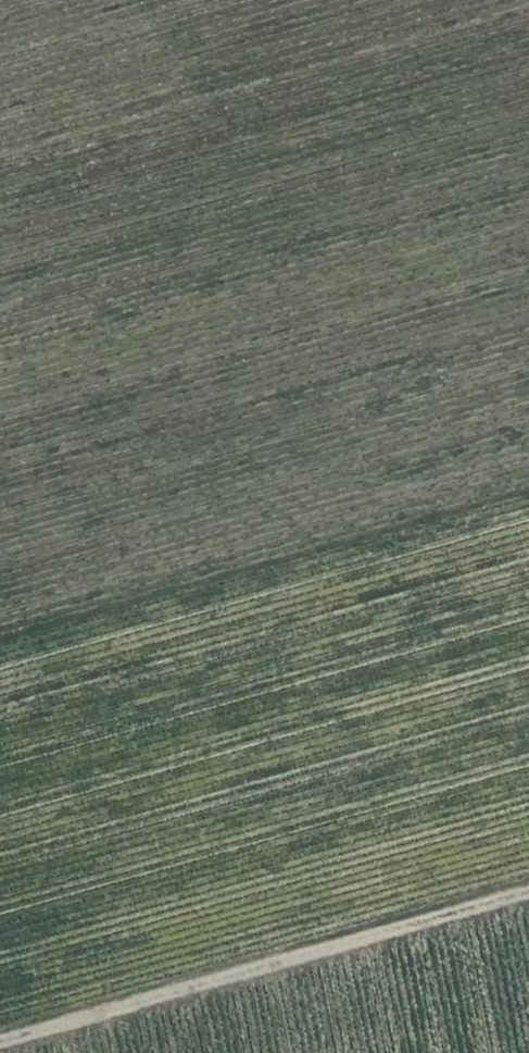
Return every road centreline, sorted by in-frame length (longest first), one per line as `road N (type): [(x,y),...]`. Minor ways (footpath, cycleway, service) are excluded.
road 1 (track): [(528,888),(0,1038)]

